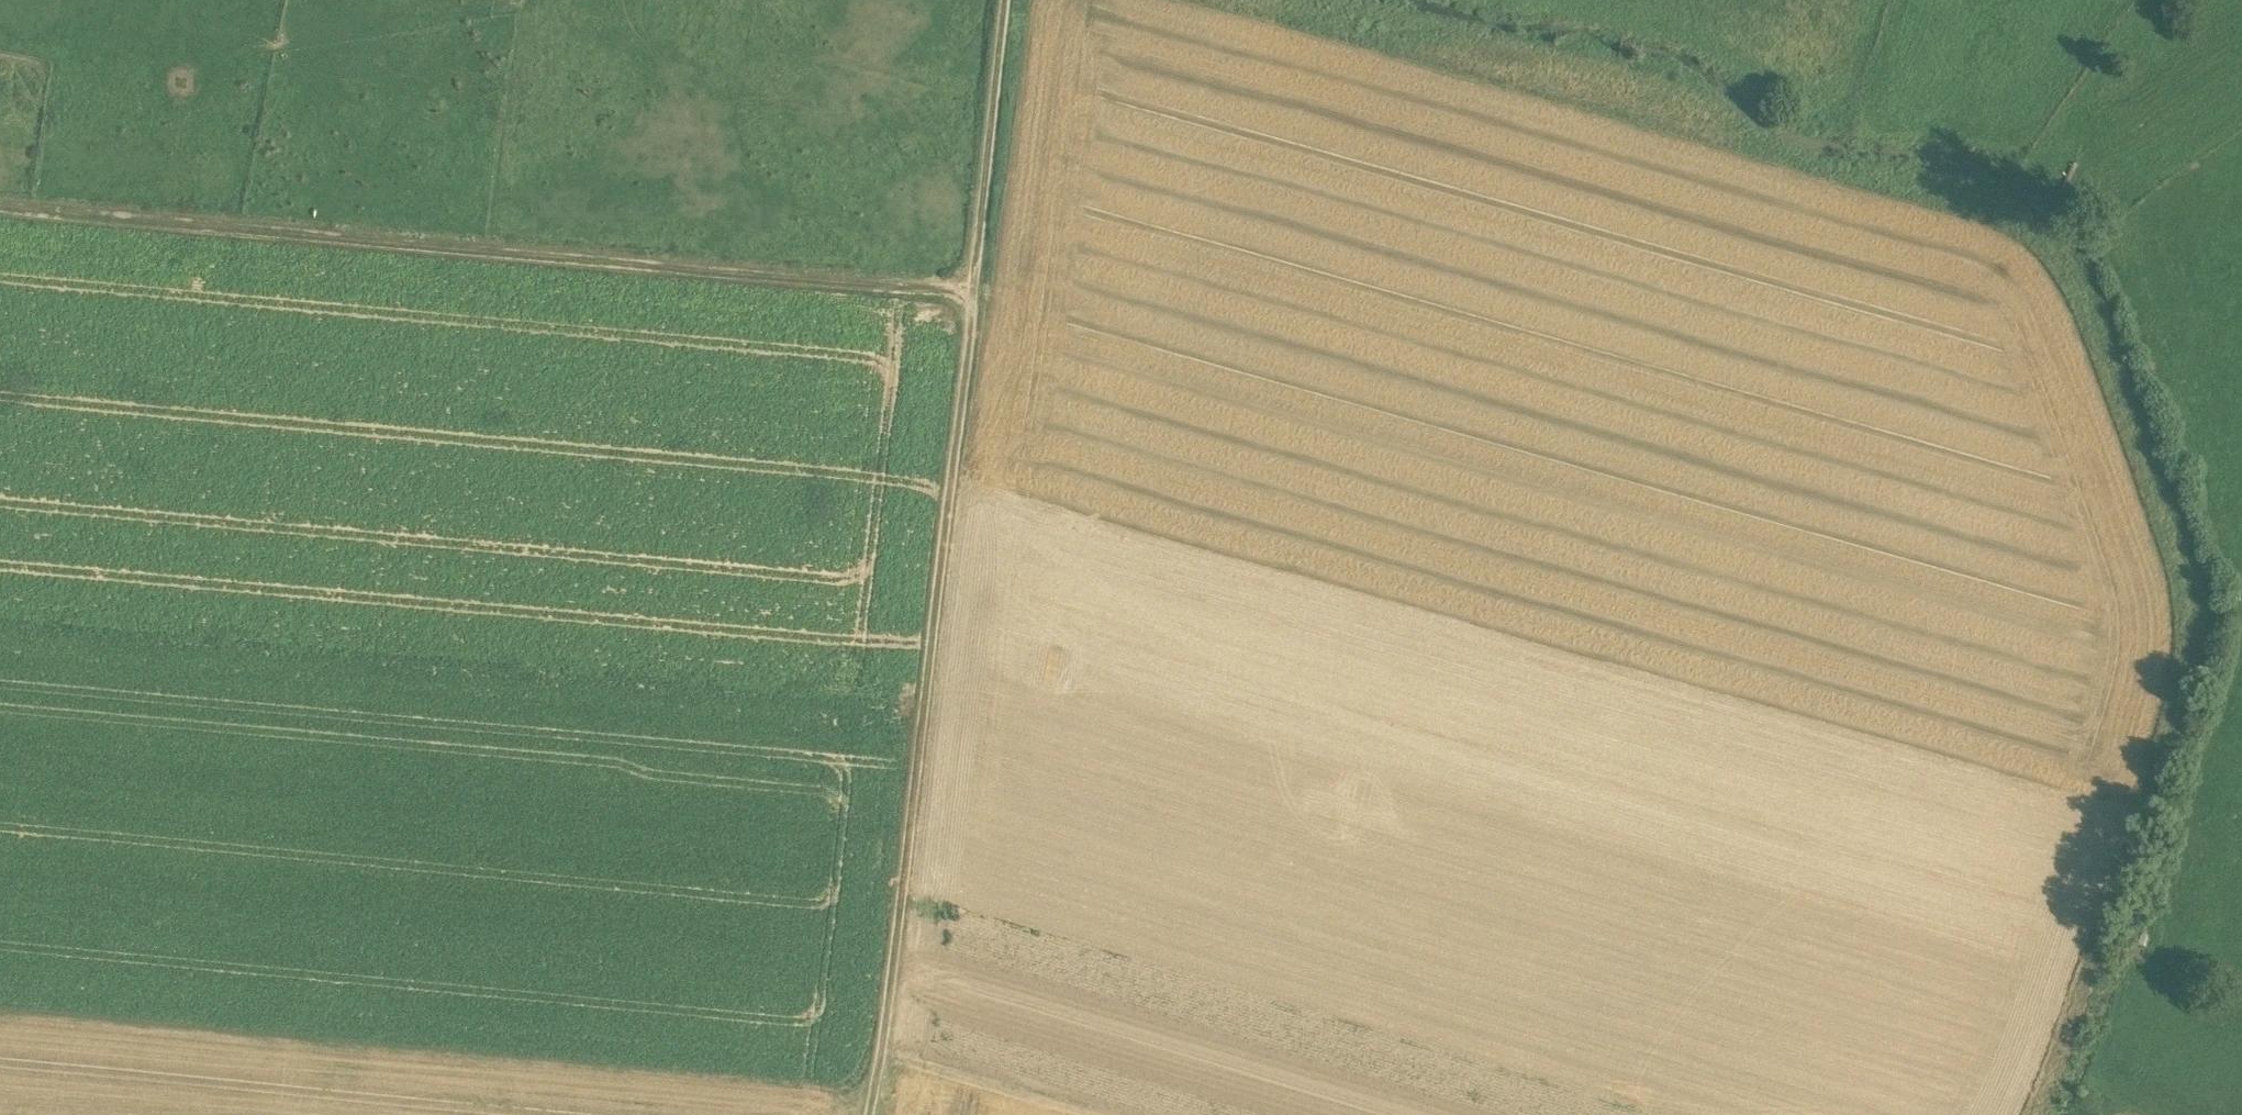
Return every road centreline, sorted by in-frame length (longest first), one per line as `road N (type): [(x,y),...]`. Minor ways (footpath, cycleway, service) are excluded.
road 1 (track): [(972,287),(0,199)]
road 2 (track): [(972,287),(874,1114)]
road 3 (track): [(1005,0),(972,287)]

